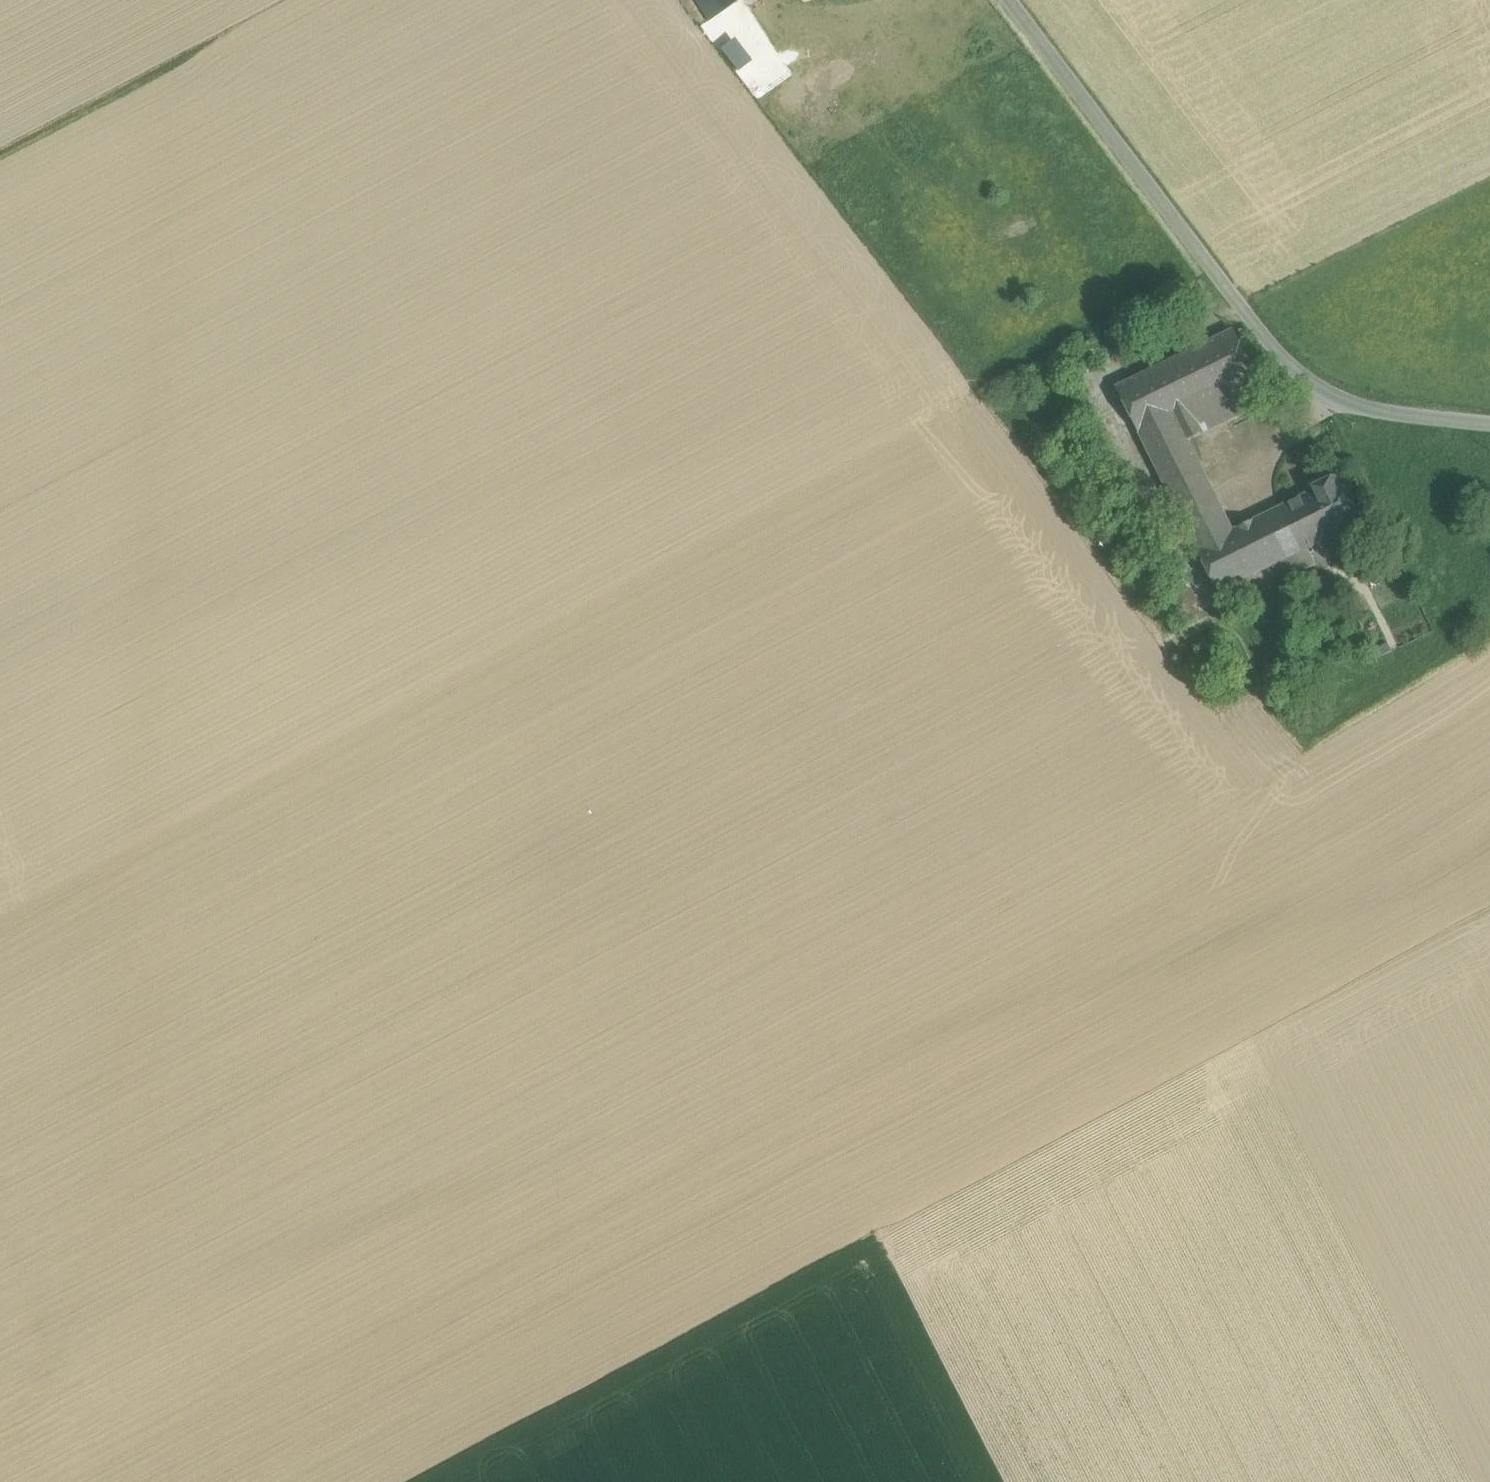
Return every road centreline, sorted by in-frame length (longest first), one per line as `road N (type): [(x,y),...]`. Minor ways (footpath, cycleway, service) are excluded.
road 1 (unclassified): [(1489,423),(1388,412),(1322,390),(1268,348),(1005,0)]

